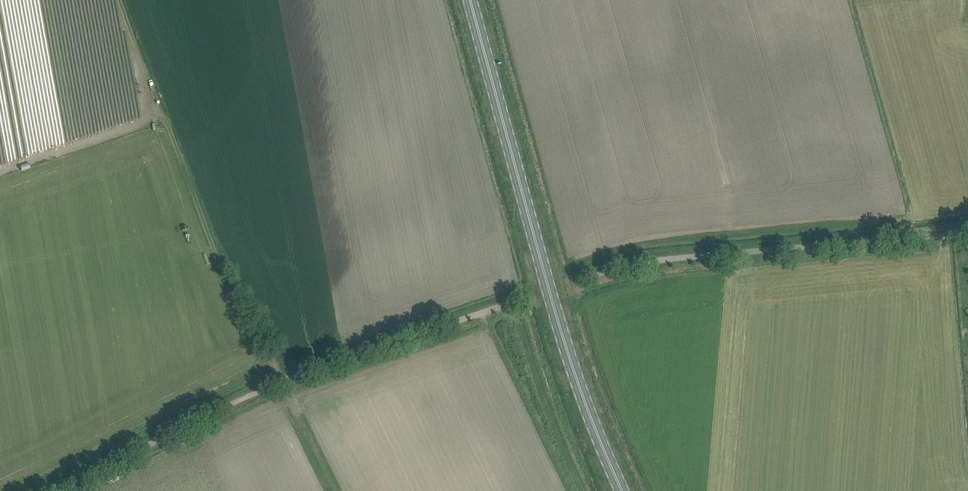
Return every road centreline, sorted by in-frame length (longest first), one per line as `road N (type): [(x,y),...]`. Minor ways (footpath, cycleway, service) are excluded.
road 1 (track): [(336,490),(215,251),(117,0)]
road 2 (secondary): [(622,490),(558,322),(470,0)]
road 3 (unclassified): [(58,490),(284,381),(518,301)]
road 4 (unclassified): [(580,279),(660,260),(967,233)]

